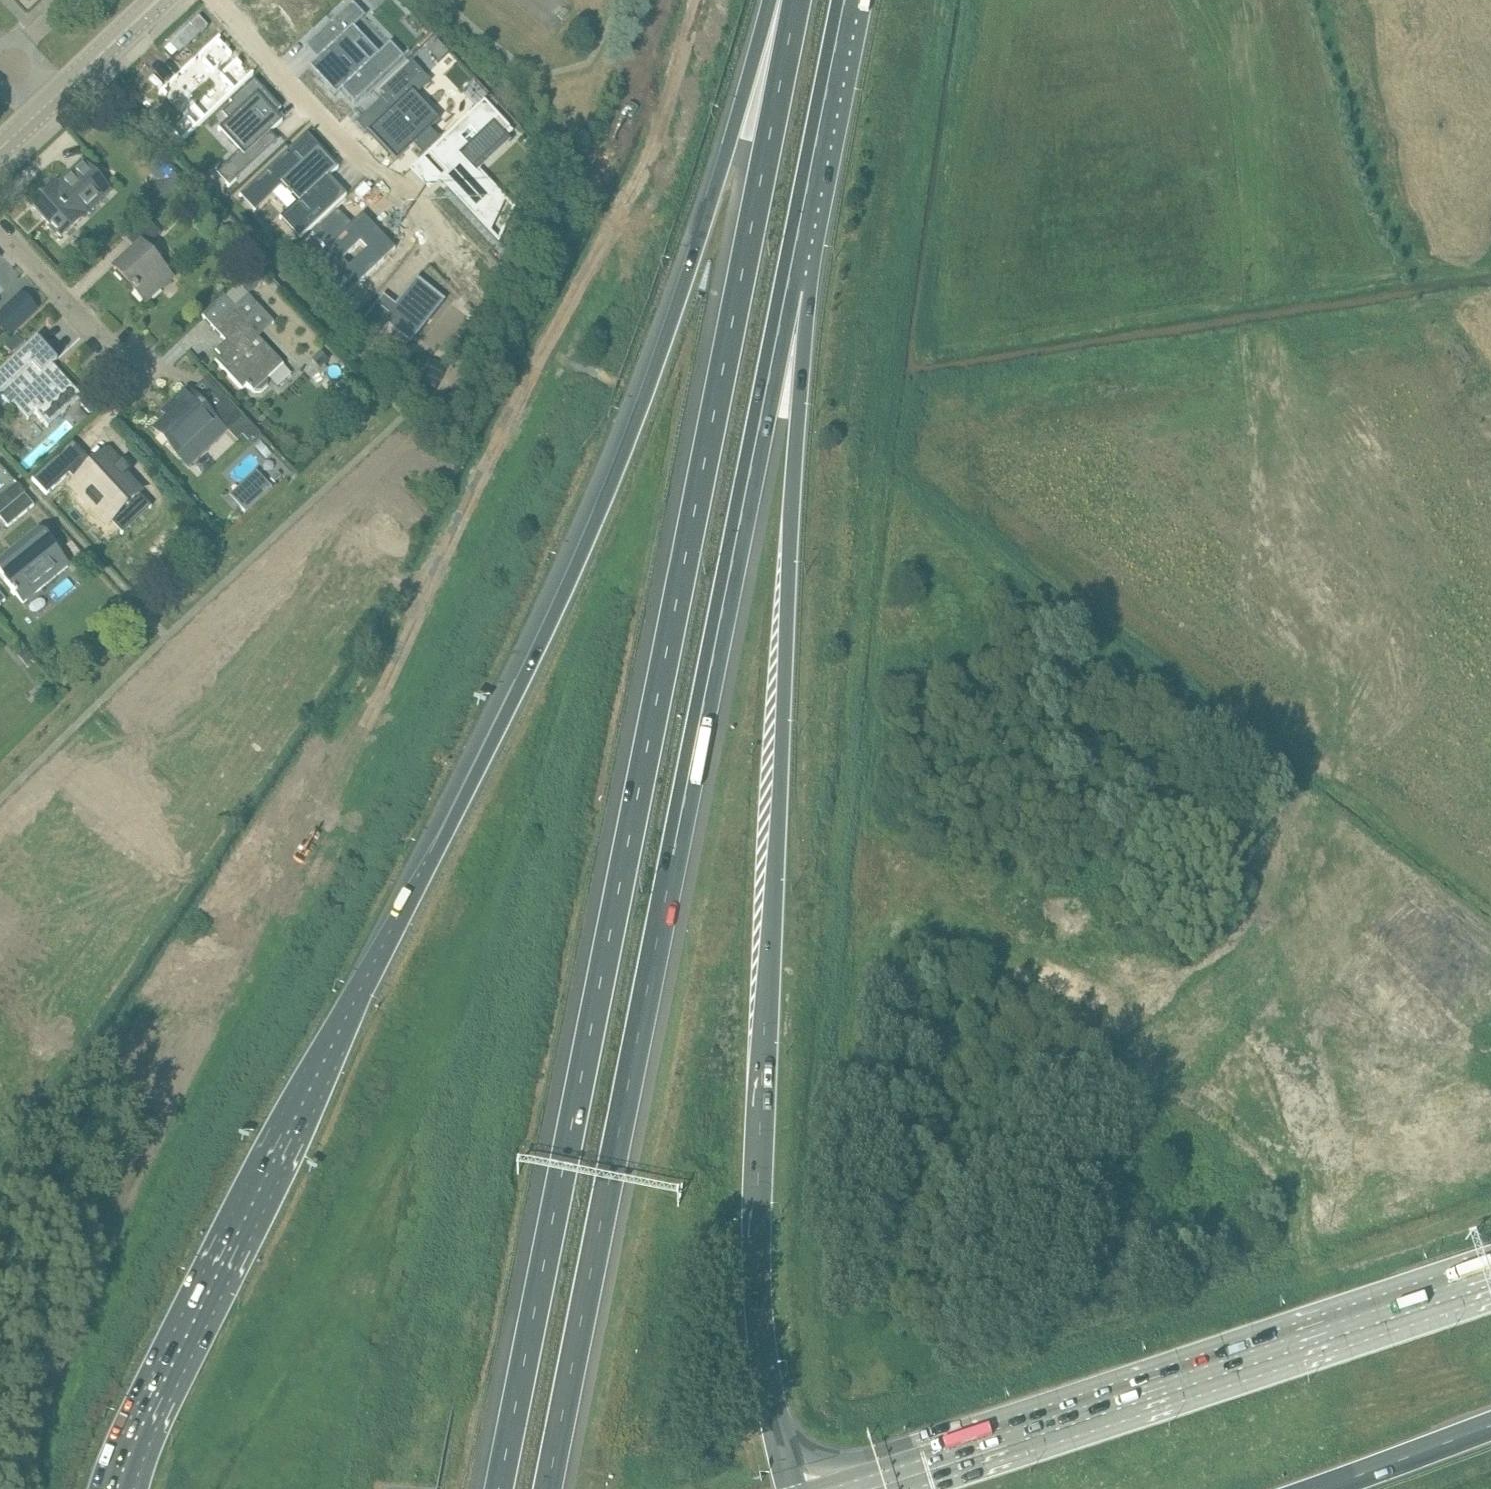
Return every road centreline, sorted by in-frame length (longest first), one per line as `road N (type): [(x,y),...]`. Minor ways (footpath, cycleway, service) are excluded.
road 1 (motorway): [(779,0),(753,58),(658,364),(567,587),(138,1457)]
road 2 (motorway): [(795,0),(496,1488)]
road 3 (motorway): [(983,1452),(852,1452),(821,1437),(781,1392),(759,1335),(758,1161),(789,476),(785,288)]
road 4 (motorway): [(543,1488),(785,288)]
road 5 (motorway): [(1490,889),(1467,790),(1407,617),(1212,181),(1153,0)]
road 6 (track): [(1256,0),(1304,158),(1490,551)]
road 7 (motorway): [(1490,1279),(983,1452)]
road 8 (residential): [(213,0),(462,262)]
road 9 (motorway): [(1198,1488),(1490,1396)]
road 10 (motorway): [(785,288),(844,0)]
road 11 (residential): [(125,367),(0,233)]
road 12 (motorway): [(1321,1488),(1490,1423)]
road 13 (tertiary): [(51,99),(157,0)]

